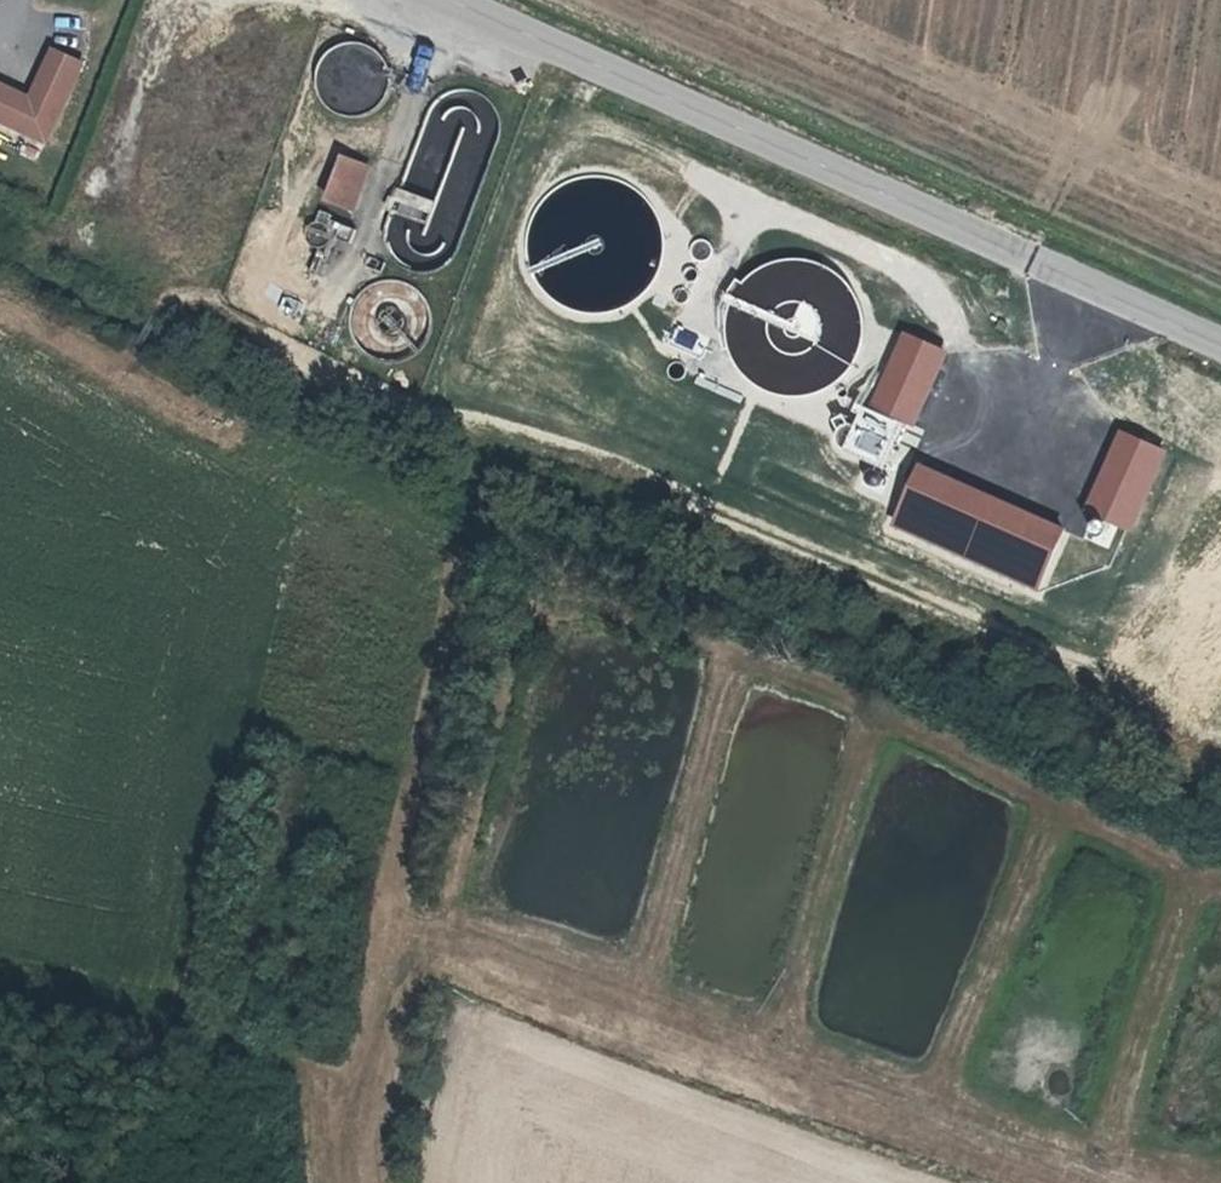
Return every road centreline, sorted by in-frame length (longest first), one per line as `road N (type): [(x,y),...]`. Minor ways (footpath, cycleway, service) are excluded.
road 1 (tertiary): [(1220,344),(451,0)]

